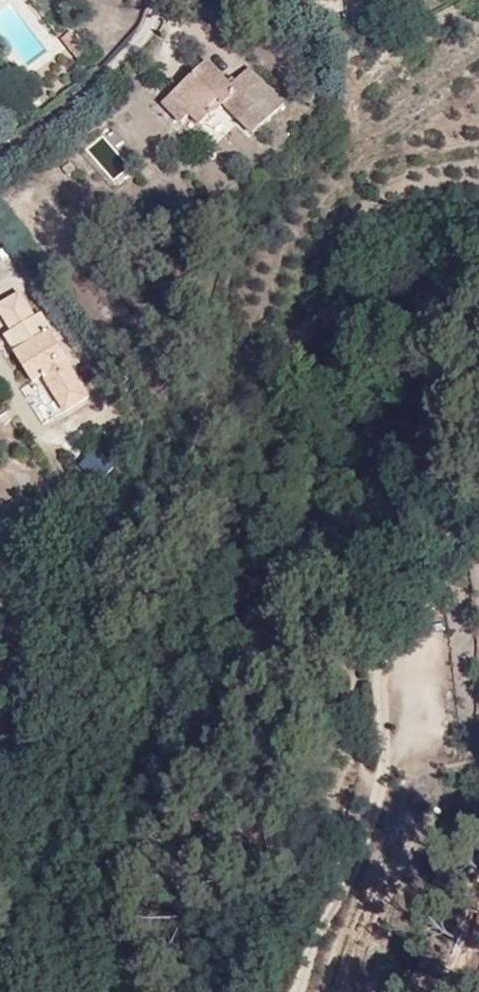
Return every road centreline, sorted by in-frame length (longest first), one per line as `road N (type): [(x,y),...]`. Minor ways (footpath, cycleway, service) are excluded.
road 1 (unclassified): [(296,991),(346,890),(383,765),(378,629),(464,503),(478,494)]
road 2 (residential): [(159,0),(160,15),(140,48),(104,88),(0,175)]
road 3 (residential): [(233,0),(305,17),(345,14),(361,0)]

